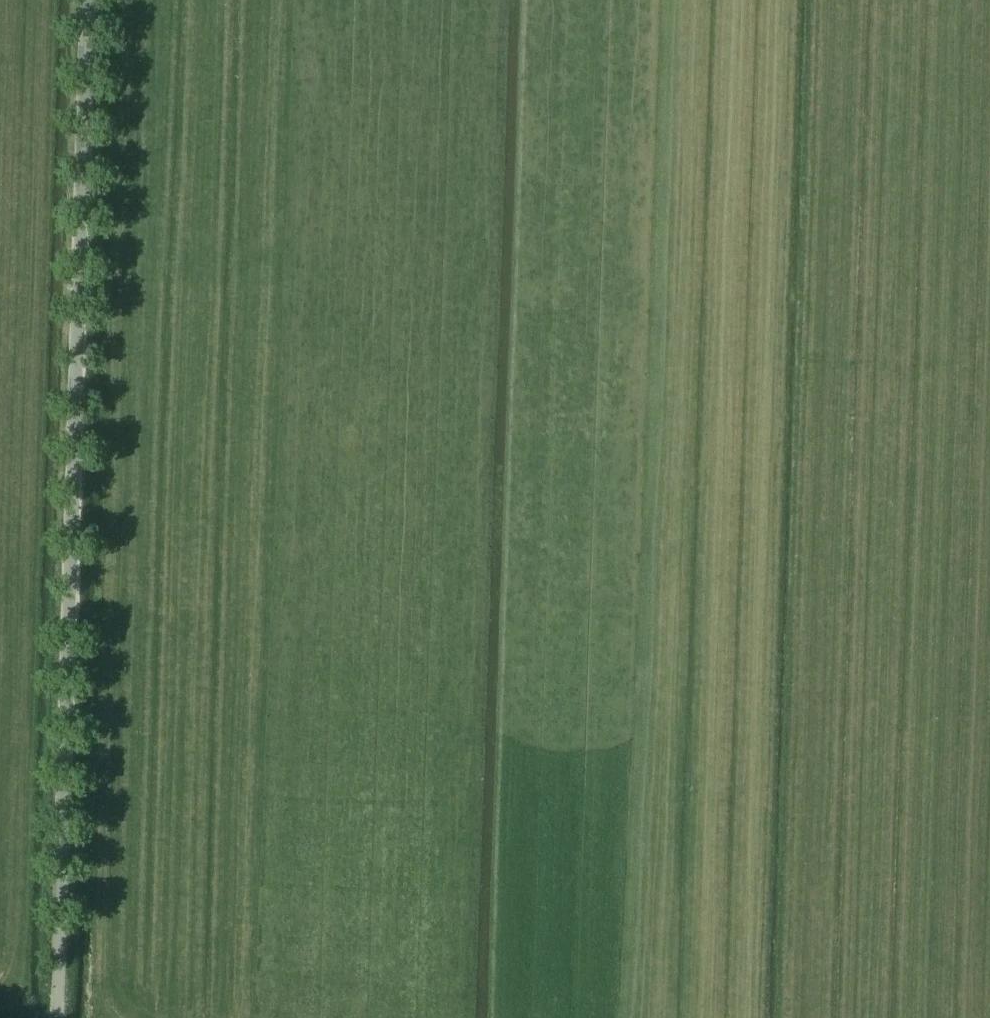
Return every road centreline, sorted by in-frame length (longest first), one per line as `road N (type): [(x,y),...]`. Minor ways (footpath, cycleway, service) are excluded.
road 1 (unclassified): [(55,1017),(88,0)]

